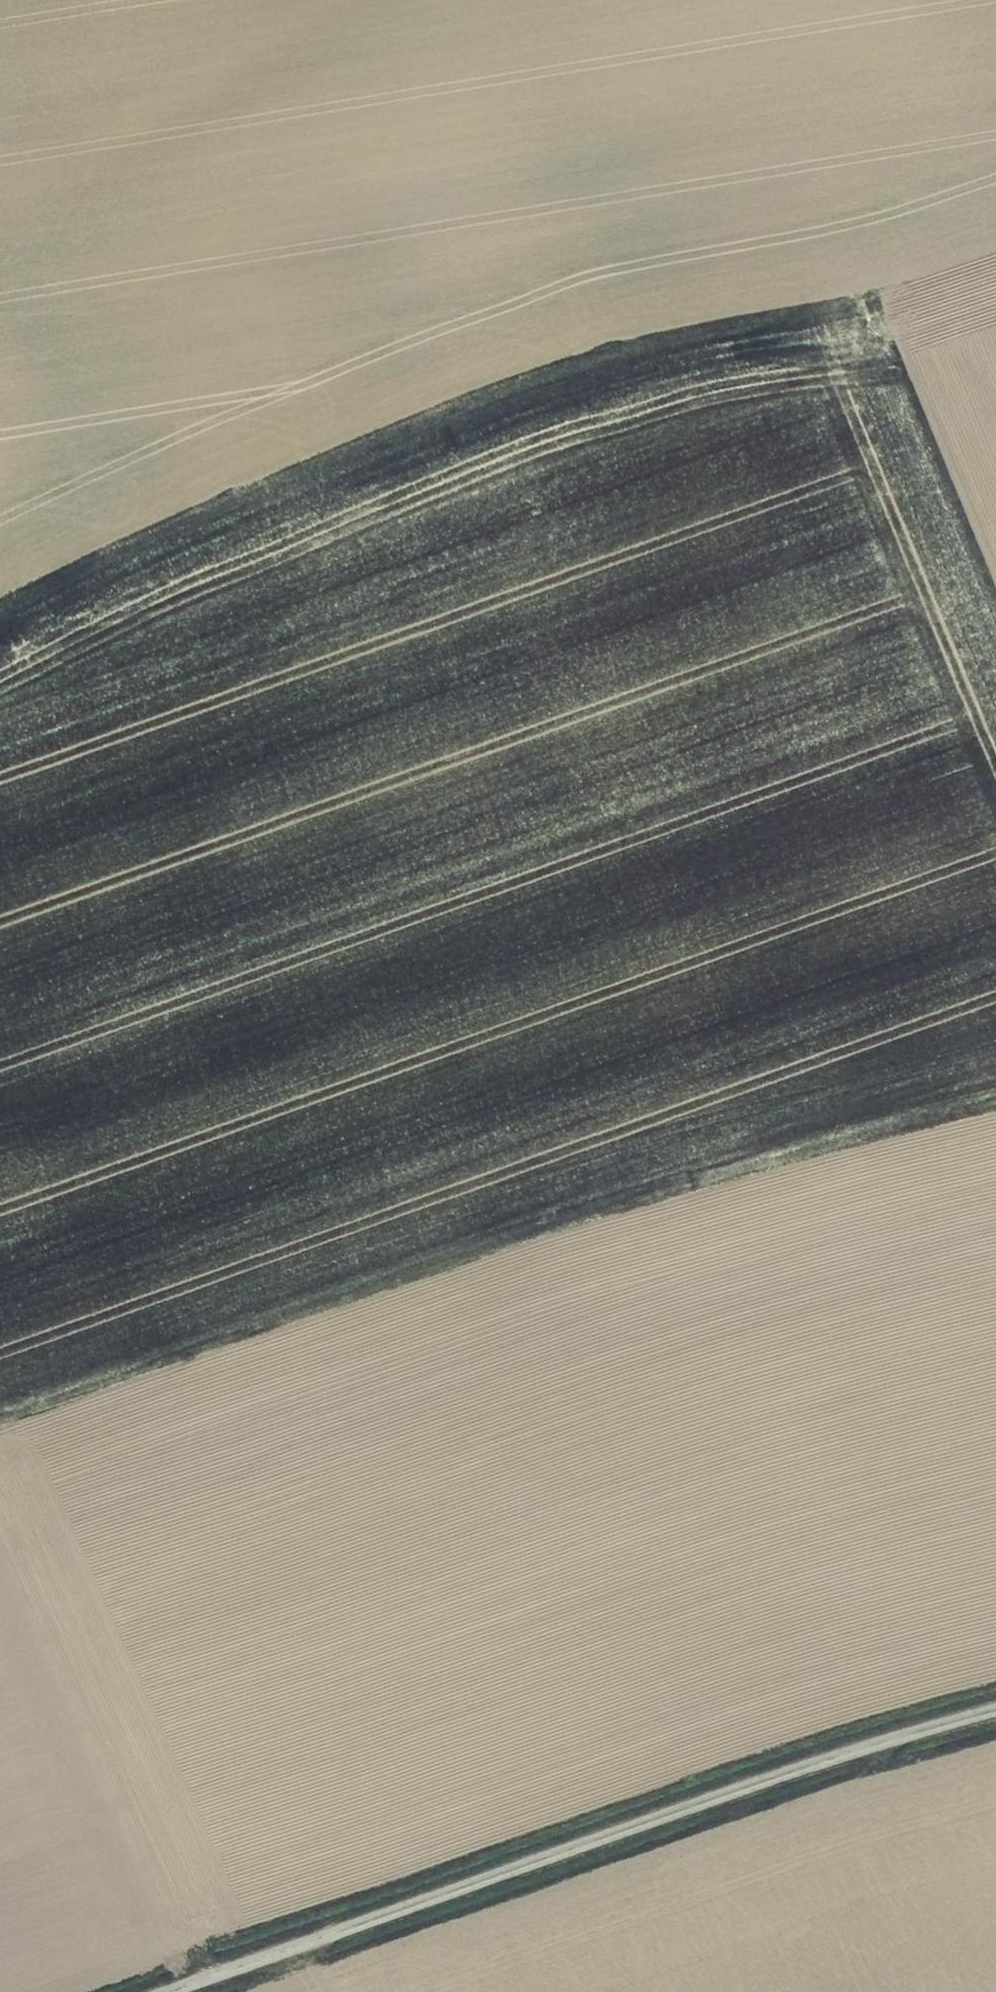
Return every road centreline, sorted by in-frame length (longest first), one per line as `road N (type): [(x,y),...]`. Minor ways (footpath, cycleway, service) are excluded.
road 1 (unclassified): [(167,1991),(841,1755),(995,1709)]

